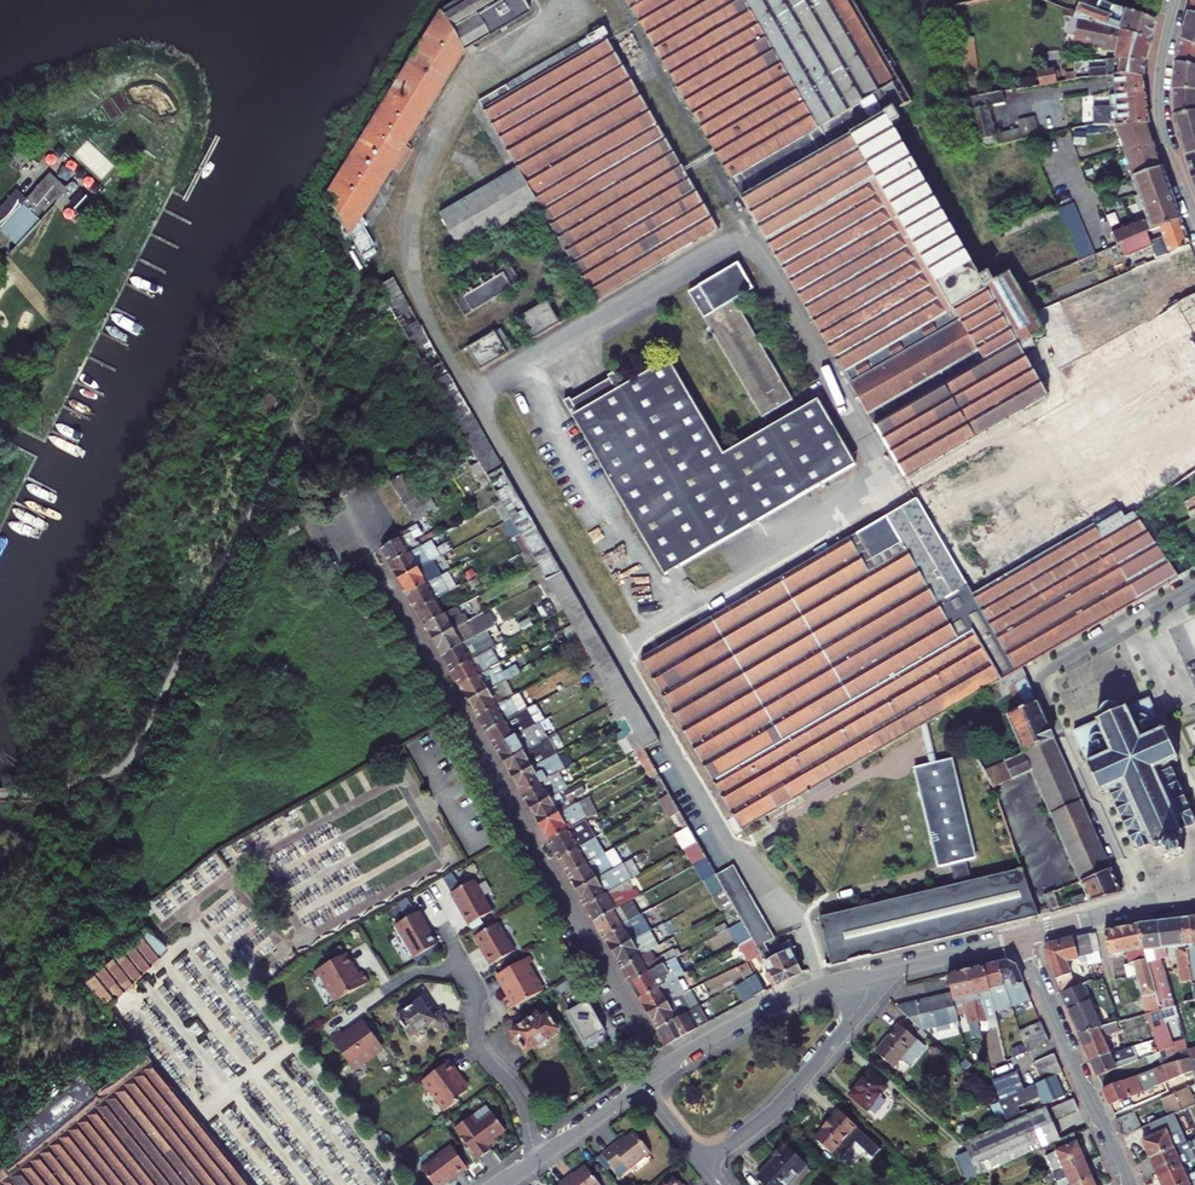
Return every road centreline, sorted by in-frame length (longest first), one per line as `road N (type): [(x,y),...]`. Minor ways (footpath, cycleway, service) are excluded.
road 1 (residential): [(654,1076),(355,519)]
road 2 (residential): [(1194,584),(1036,678),(1136,906)]
road 3 (residential): [(1015,938),(1129,1184)]
road 4 (residential): [(704,1164),(788,1098),(862,1005),(871,974)]
road 5 (residential): [(871,974),(778,1003),(654,1076)]
road 6 (secondary): [(1177,0),(1160,104),(1194,217)]
road 7 (residential): [(543,1156),(518,1094),(481,1050),(468,973)]
road 8 (residential): [(1015,938),(871,974)]
road 9 (residential): [(1136,906),(1015,938)]
road 10 (residential): [(641,1085),(543,1156)]

